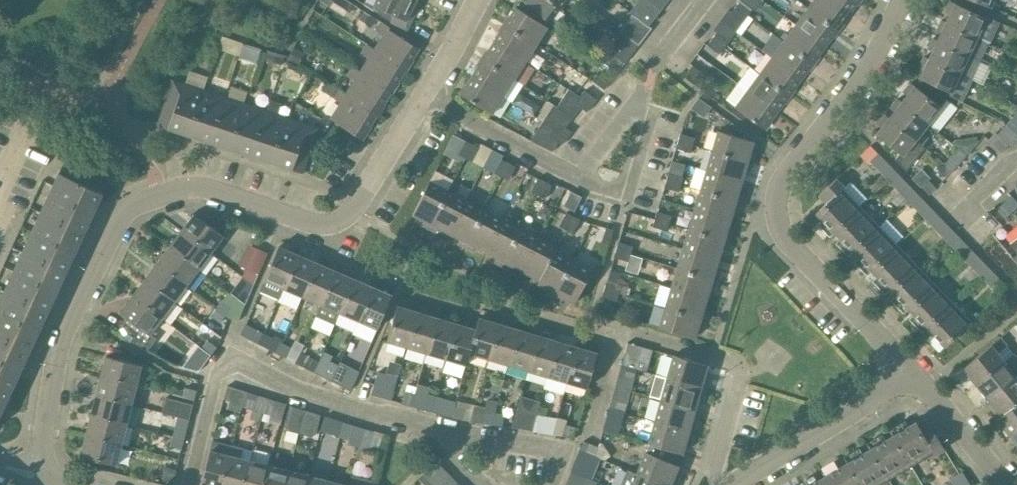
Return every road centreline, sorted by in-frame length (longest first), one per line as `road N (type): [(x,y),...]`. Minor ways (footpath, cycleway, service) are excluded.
road 1 (residential): [(53,484),(72,337),(121,219),(163,190),(208,189),(293,219),(332,221),(357,207),(426,98)]
road 2 (residential): [(910,370),(788,240),(775,208),(777,185),(879,49),(906,0)]
road 3 (residential): [(716,484),(745,366),(616,329),(573,456)]
road 4 (residential): [(193,484),(215,377),(239,359),(385,418),(454,435)]
road 5 (residential): [(734,484),(910,370)]
road 6 (residential): [(426,98),(579,176)]
road 7 (residential): [(1011,484),(910,370)]
road 8 (residential): [(579,176),(612,192),(626,187),(645,123),(645,115),(631,111)]
road 9 (residential): [(454,435),(573,456)]

